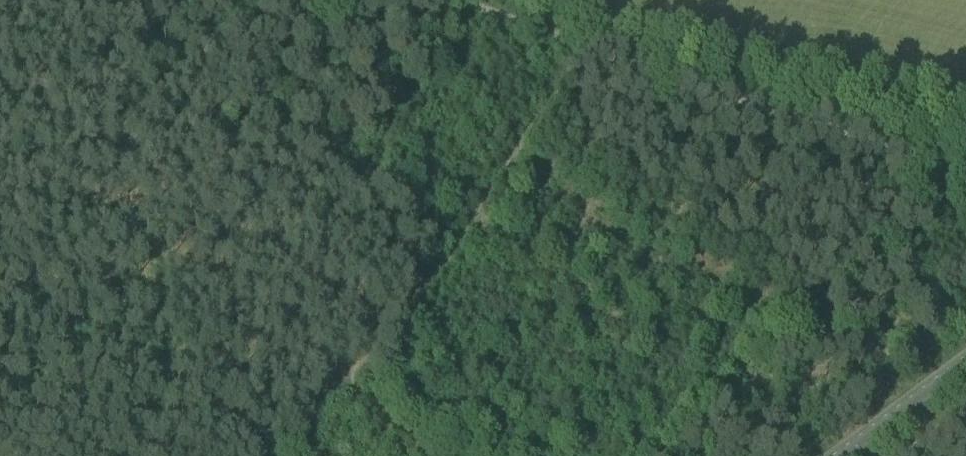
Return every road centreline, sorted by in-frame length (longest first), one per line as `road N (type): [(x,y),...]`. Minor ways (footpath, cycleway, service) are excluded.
road 1 (track): [(664,455),(912,159)]
road 2 (track): [(569,37),(912,159)]
road 3 (tertiary): [(841,455),(965,363)]

